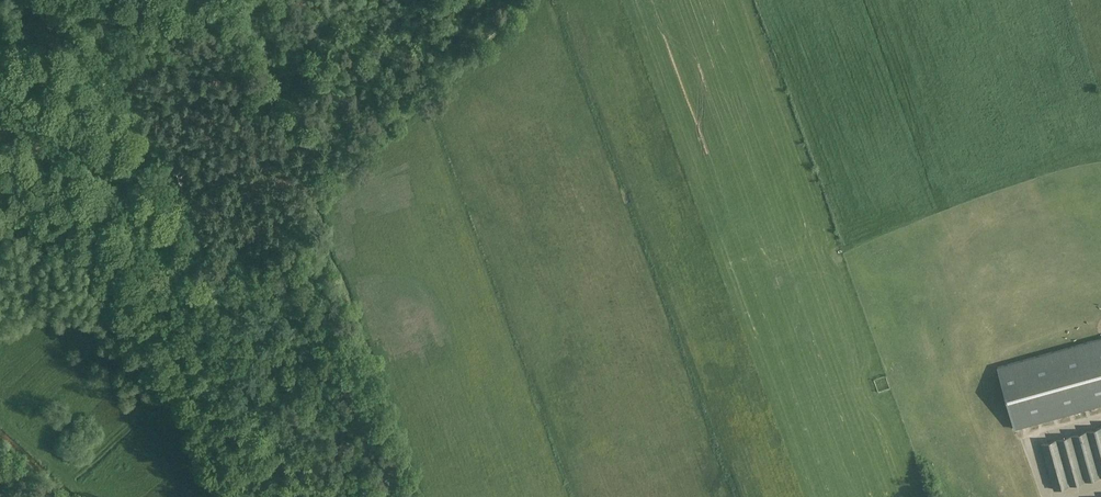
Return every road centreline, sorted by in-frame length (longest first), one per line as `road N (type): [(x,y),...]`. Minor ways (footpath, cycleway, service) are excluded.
road 1 (tertiary): [(243,496),(119,181),(90,146),(0,94)]

